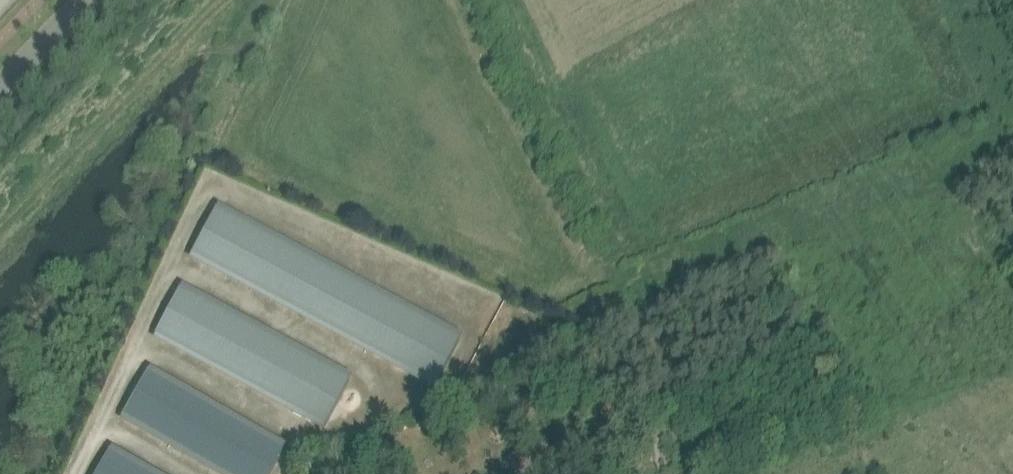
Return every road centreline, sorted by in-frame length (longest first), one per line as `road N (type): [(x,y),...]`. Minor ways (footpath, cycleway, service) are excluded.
road 1 (unclassified): [(0,89),(85,0)]

